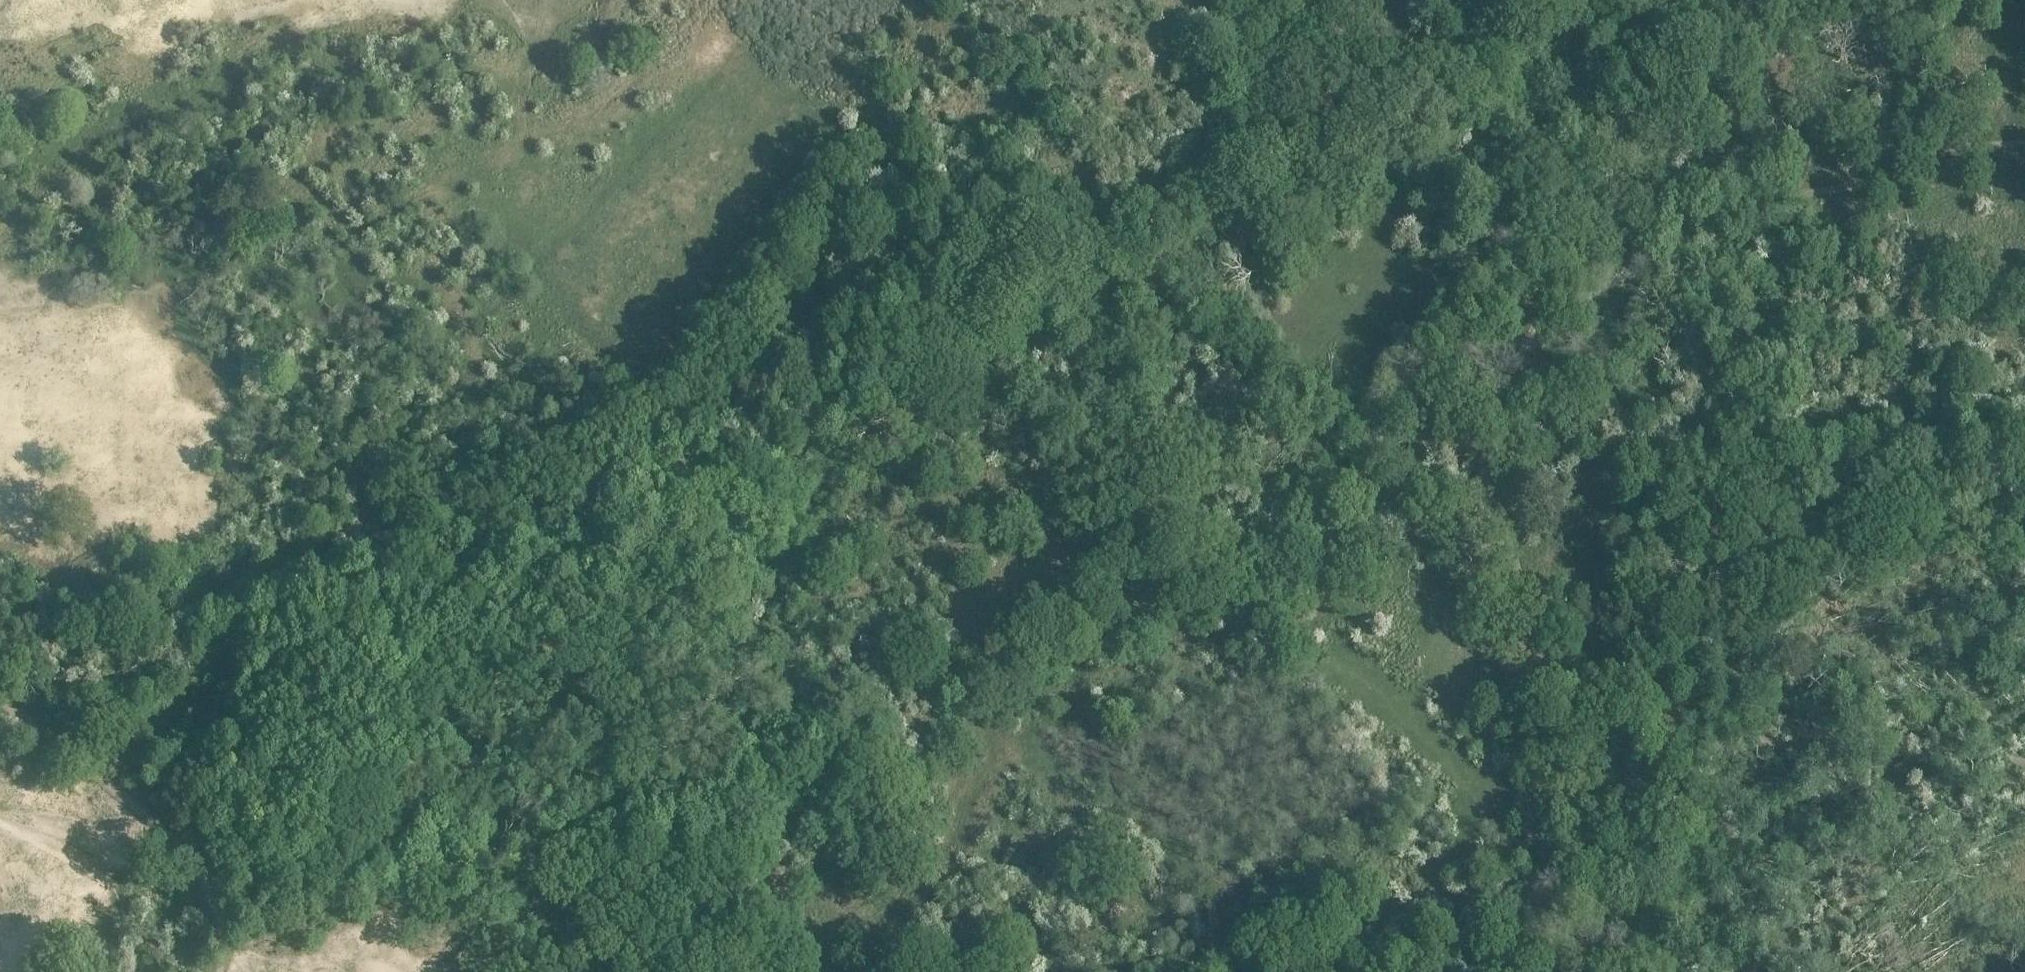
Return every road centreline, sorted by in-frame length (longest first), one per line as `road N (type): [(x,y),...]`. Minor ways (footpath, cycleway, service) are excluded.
road 1 (track): [(2024,762),(1907,739),(1799,742),(1706,730),(1593,750)]
road 2 (track): [(0,702),(188,853),(221,919),(218,971)]
road 3 (track): [(1593,750),(1573,790),(1514,858),(1449,924),(1384,971)]

